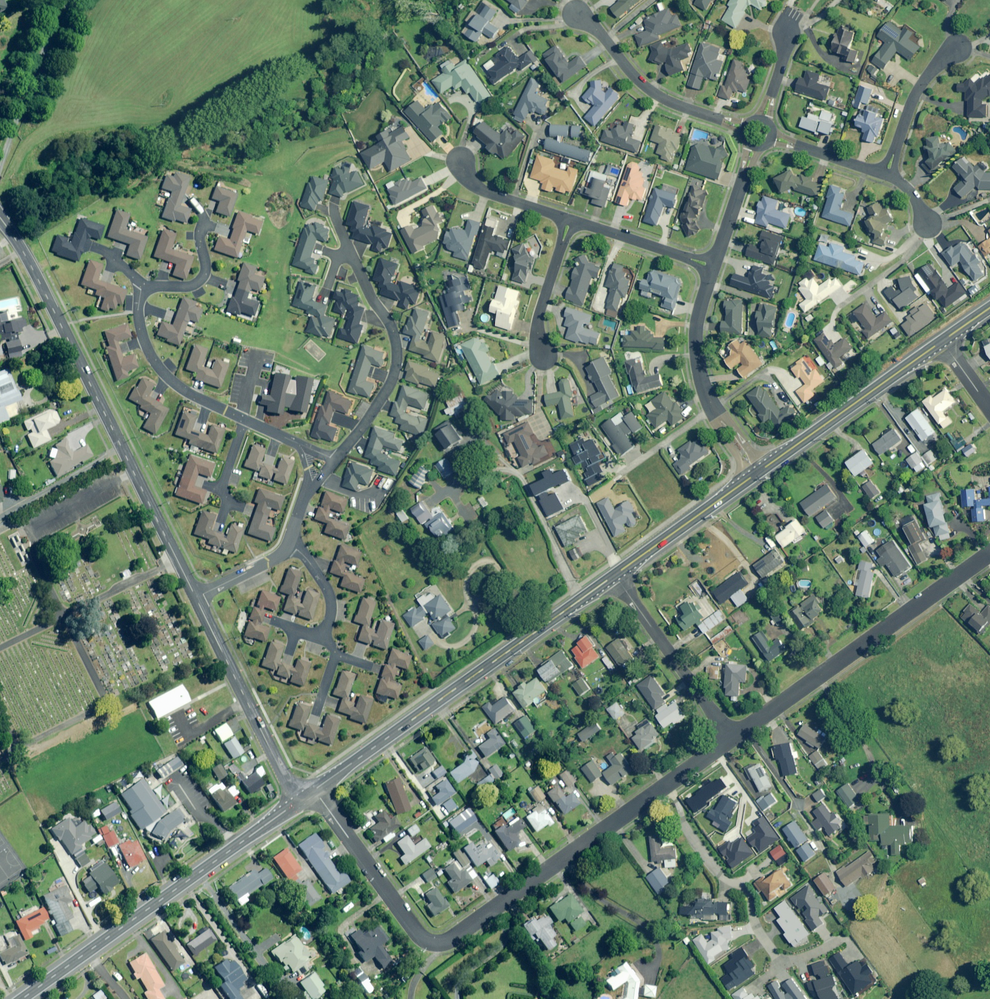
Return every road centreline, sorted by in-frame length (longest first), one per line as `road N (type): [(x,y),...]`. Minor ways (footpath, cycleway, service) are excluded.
road 1 (residential): [(309,793),(418,934),(441,943),(730,735)]
road 2 (residential): [(335,461),(183,390),(155,360),(139,318),(142,290),(194,285),(206,268),(203,218),(188,201)]
road 3 (tertiary): [(0,221),(196,598)]
road 4 (primary): [(616,576),(309,793)]
road 5 (primary): [(309,793),(25,998)]
road 6 (residential): [(730,735),(989,555)]
road 7 (residential): [(335,461),(391,383),(397,351),(334,201)]
road 8 (tertiary): [(196,598),(283,774),(309,793)]
road 9 (primary): [(942,342),(758,474)]
road 10 (residential): [(758,474),(717,414),(697,358),(715,267)]
road 11 (residential): [(578,13),(643,86),(747,129)]
road 12 (track): [(0,186),(76,0)]
road 13 (residential): [(616,576),(730,735)]
road 14 (residential): [(316,716),(335,659),(327,634),(332,606),(313,566),(289,543)]
road 15 (primary): [(758,474),(616,576)]
road 16 (residential): [(568,219),(715,267)]
road 17 (residential): [(887,171),(915,95),(959,47)]
road 18 (residential): [(542,358),(539,316),(568,219)]
road 19 (residential): [(459,159),(480,189),(568,219)]
road 20 (residential): [(715,267),(754,147)]

